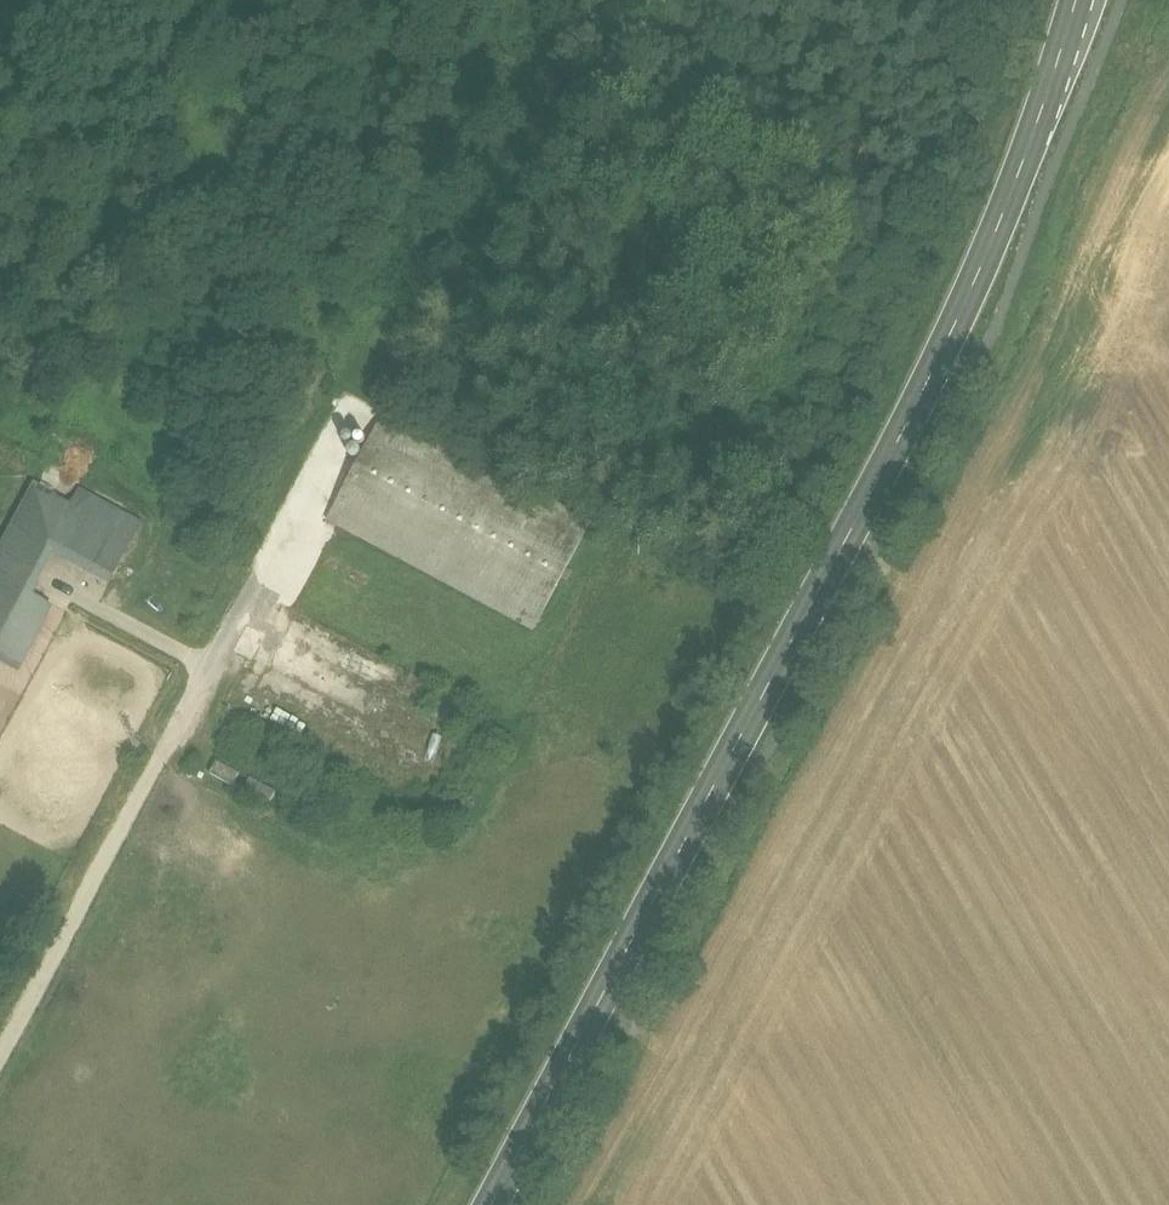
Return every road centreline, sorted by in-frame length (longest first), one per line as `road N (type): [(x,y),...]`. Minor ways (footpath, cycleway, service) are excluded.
road 1 (primary): [(496,1204),(904,438),(994,248),(1083,0)]
road 2 (unclassified): [(0,1059),(346,421)]

